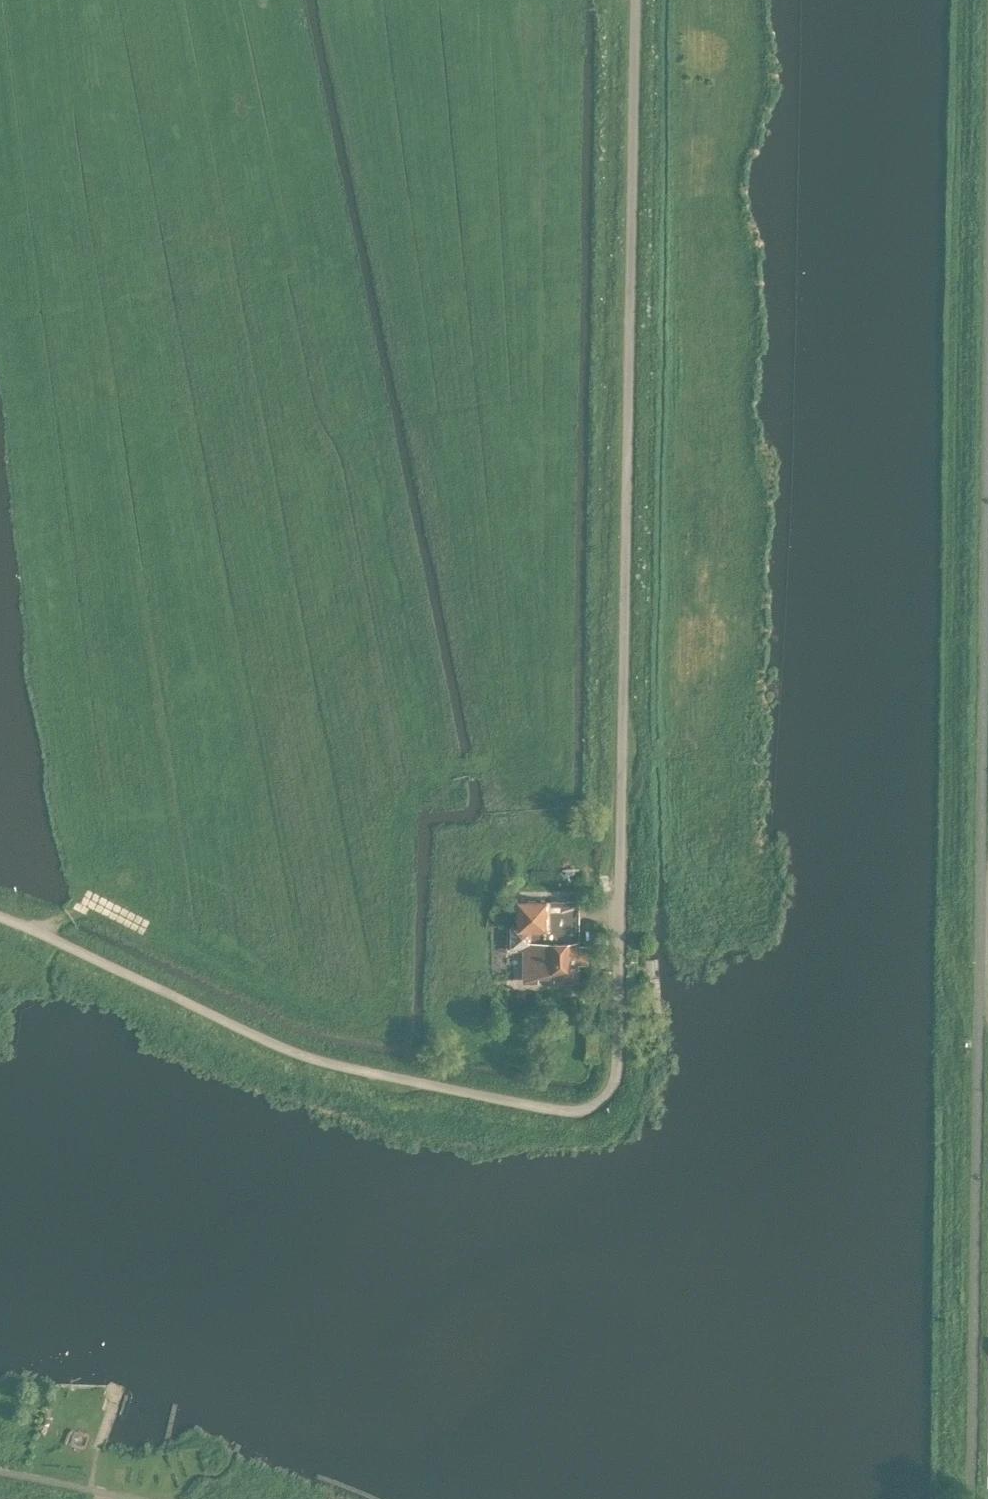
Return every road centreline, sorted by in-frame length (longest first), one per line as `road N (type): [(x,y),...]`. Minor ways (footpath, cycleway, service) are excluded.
road 1 (unclassified): [(624,563),(618,1064),(613,1088),(589,1109),(533,1108),(304,1058),(0,917)]
road 2 (unclassified): [(624,563),(635,0)]
road 3 (track): [(144,927),(89,898),(82,911),(35,931)]

